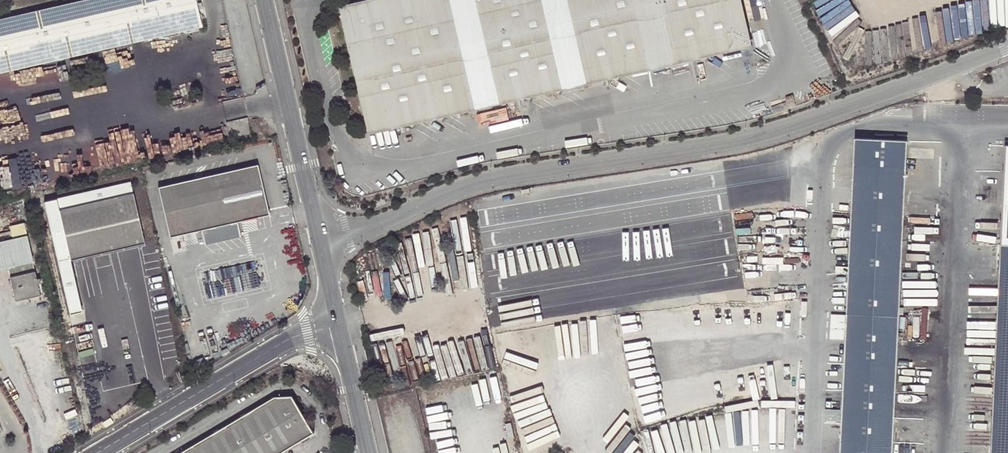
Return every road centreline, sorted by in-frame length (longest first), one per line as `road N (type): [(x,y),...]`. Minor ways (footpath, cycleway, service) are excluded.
road 1 (unclassified): [(1007,47),(780,129),(504,177),(320,240)]
road 2 (unclassified): [(100,452),(292,339),(338,324)]
road 3 (tertiary): [(320,240),(265,0)]
road 4 (tertiary): [(368,452),(338,324)]

